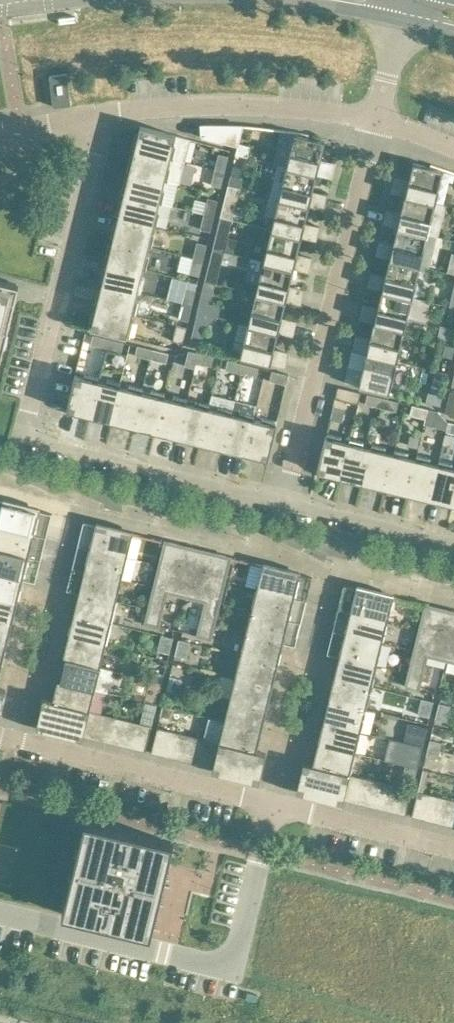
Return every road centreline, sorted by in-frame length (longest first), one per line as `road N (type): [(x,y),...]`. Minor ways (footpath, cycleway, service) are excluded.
road 1 (residential): [(284,501),(39,444),(31,432),(95,157),(96,116)]
road 2 (residential): [(453,850),(0,739)]
road 3 (residential): [(284,501),(377,122)]
road 4 (residential): [(96,116),(218,106),(377,122)]
road 5 (residential): [(453,543),(284,501)]
road 6 (tertiary): [(244,0),(402,21)]

